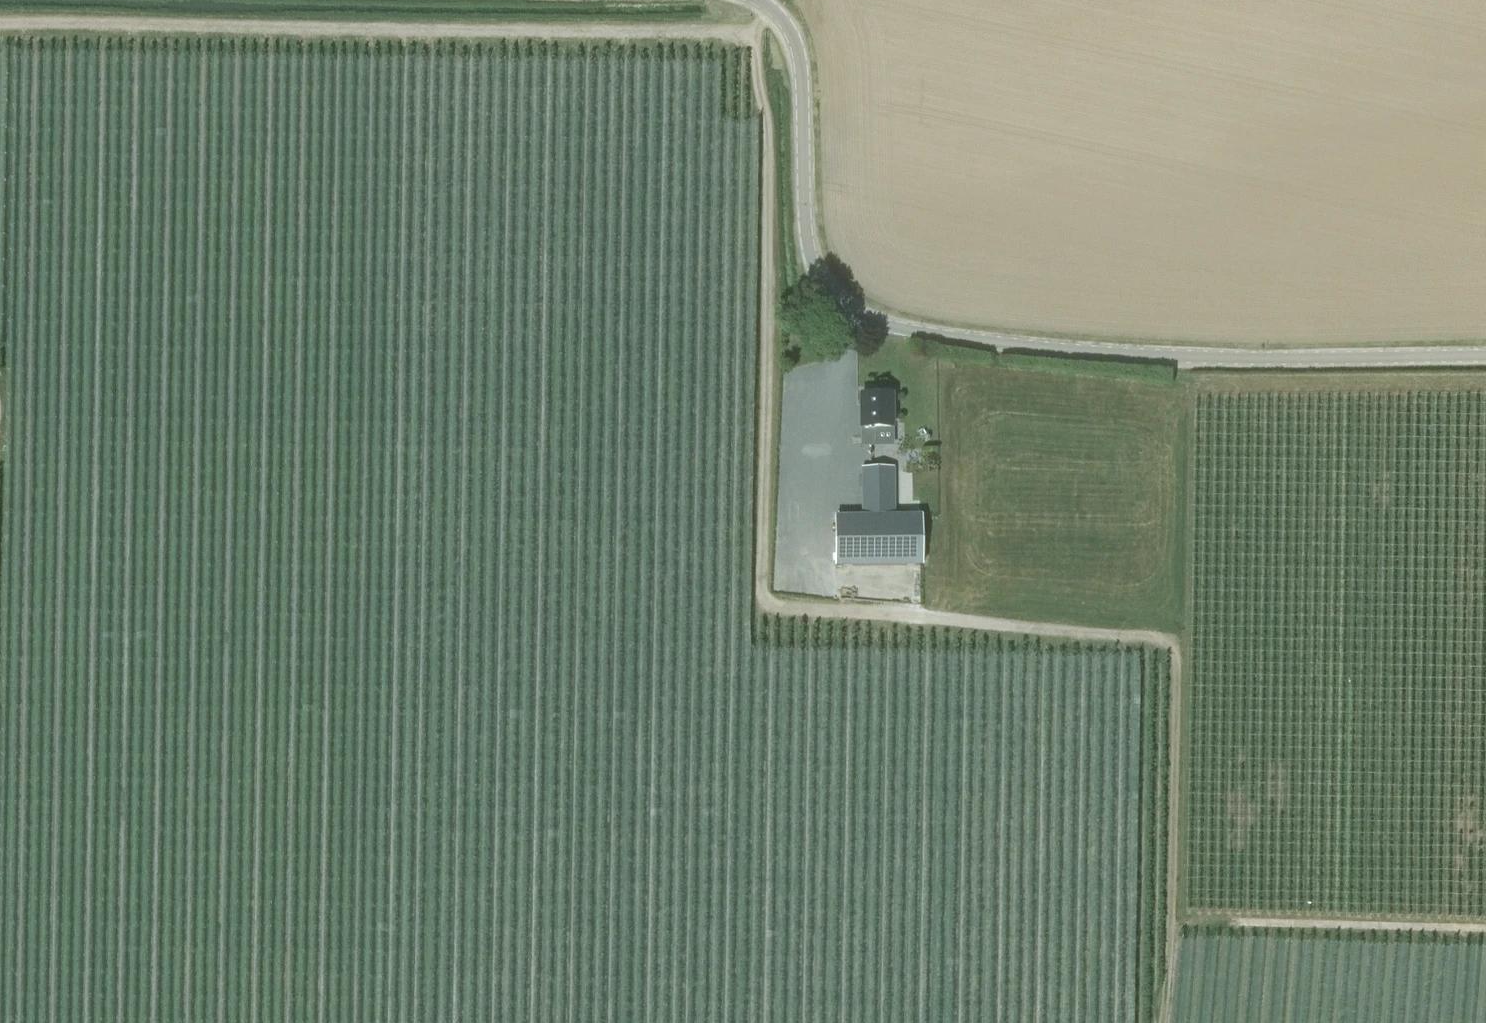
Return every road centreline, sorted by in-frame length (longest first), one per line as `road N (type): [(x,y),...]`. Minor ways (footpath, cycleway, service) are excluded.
road 1 (unclassified): [(1485,355),(1179,356),(904,330),(866,319),(837,301),(810,262),(797,44),(754,0)]

